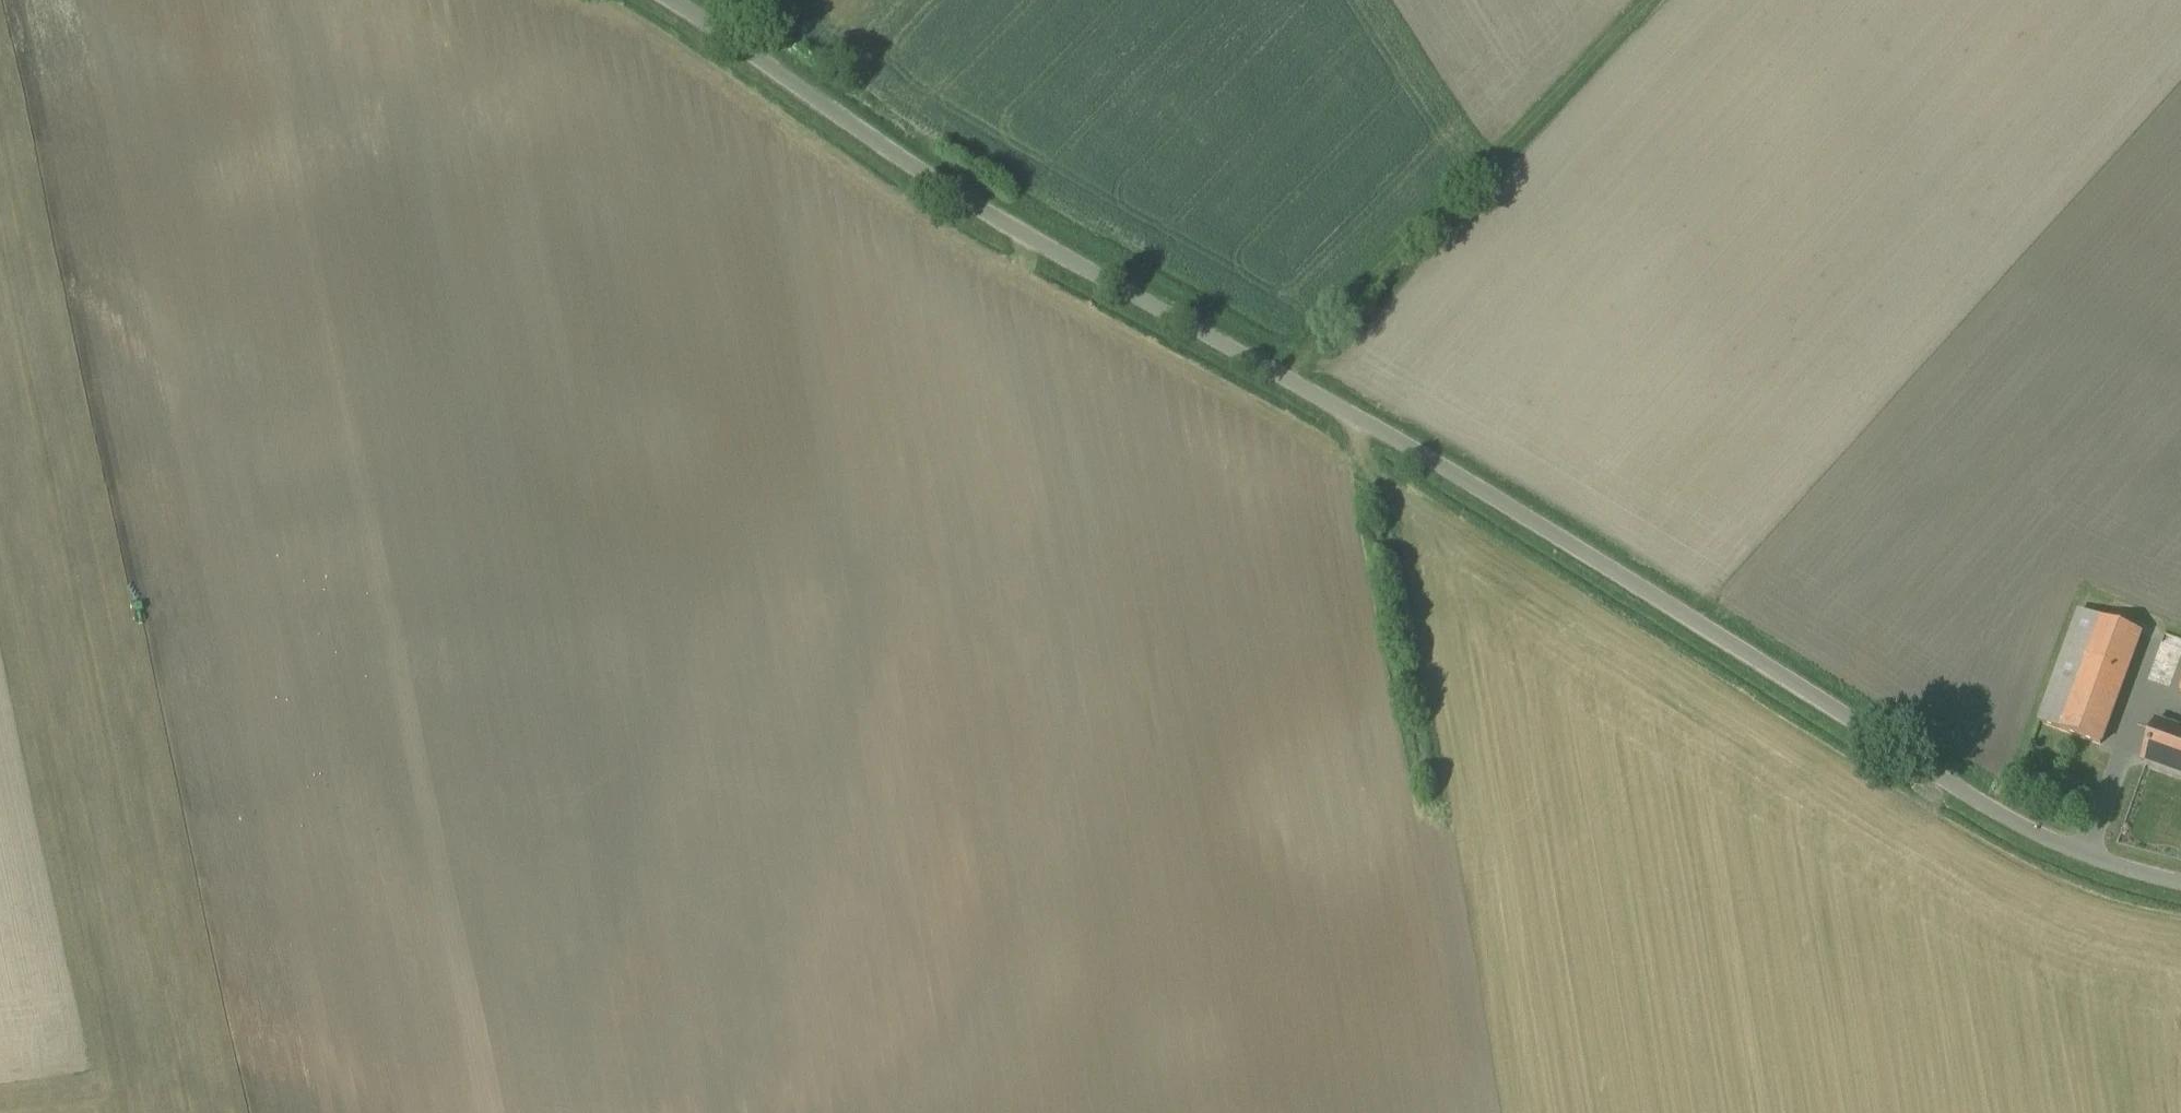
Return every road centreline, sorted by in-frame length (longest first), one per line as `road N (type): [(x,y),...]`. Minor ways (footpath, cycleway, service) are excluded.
road 1 (unclassified): [(2180,886),(2040,839),(1285,379),(952,191),(679,0)]
road 2 (track): [(1285,379),(1650,0)]

